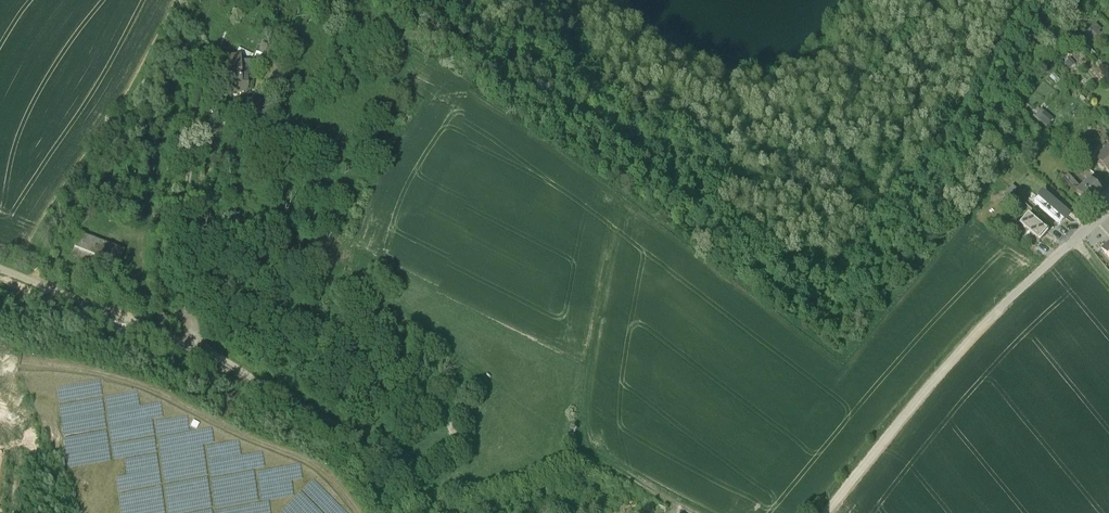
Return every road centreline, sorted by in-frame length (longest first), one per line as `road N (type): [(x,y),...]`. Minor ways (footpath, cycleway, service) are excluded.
road 1 (track): [(394,0),(596,137),(685,187),(738,205),(881,223),(900,213),(968,123),(1044,0)]
road 2 (residential): [(1108,239),(976,364),(851,512)]
road 3 (track): [(174,312),(141,297),(135,255),(164,137),(213,0)]
road 4 (track): [(200,363),(174,312),(167,259),(177,197),(216,79)]

